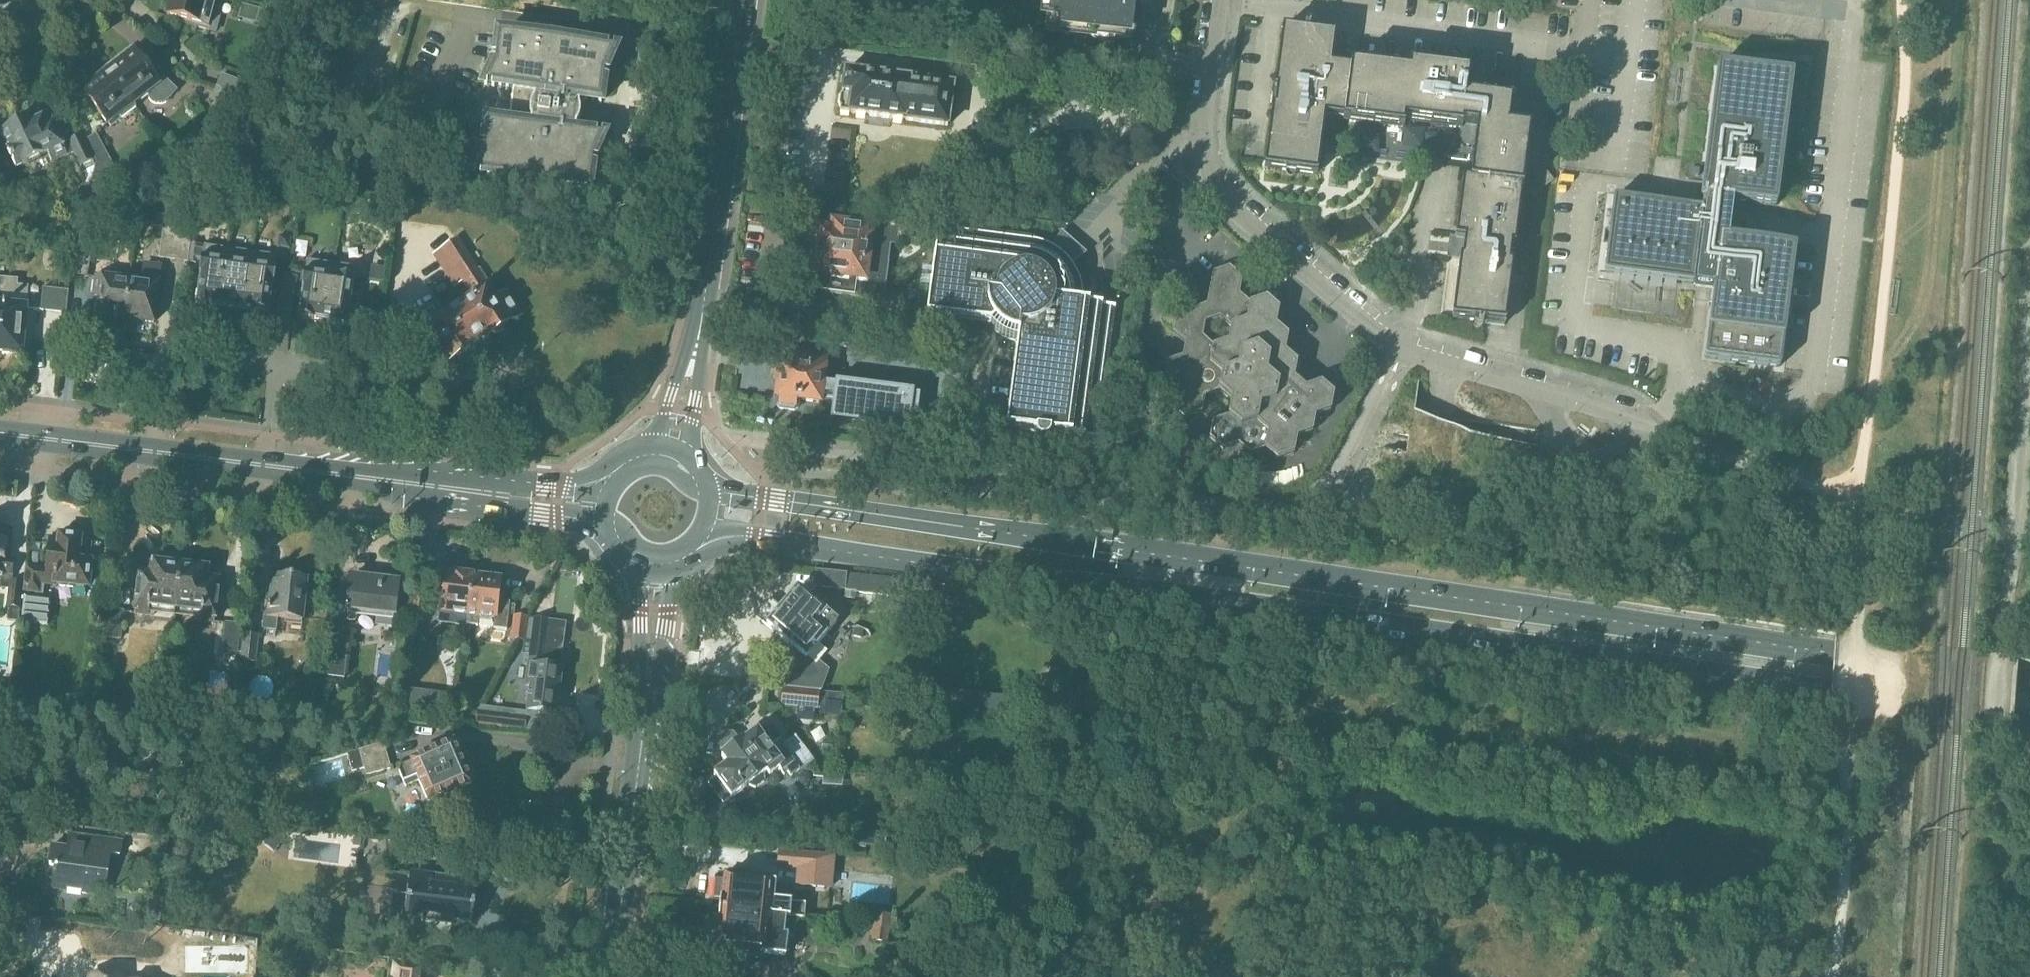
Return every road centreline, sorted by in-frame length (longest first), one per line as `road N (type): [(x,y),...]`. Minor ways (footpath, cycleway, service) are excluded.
road 1 (primary): [(694,551),(745,535),(2029,723)]
road 2 (primary): [(2029,682),(701,484)]
road 3 (residential): [(1541,391),(1406,347),(1232,204),(1211,176),(1202,140),(1218,0)]
road 4 (primary): [(491,492),(0,433)]
road 5 (track): [(2029,350),(1994,773),(1998,786),(2029,792)]
road 6 (secondary): [(691,351),(742,0)]
road 7 (secondary): [(611,976),(649,668)]
road 8 (residential): [(1651,428),(1656,450),(1649,463),(1632,473),(1596,467),(1541,391)]
road 9 (primary): [(491,492),(514,510),(612,530)]
road 10 (primary): [(612,473),(579,486),(519,483),(491,492)]

